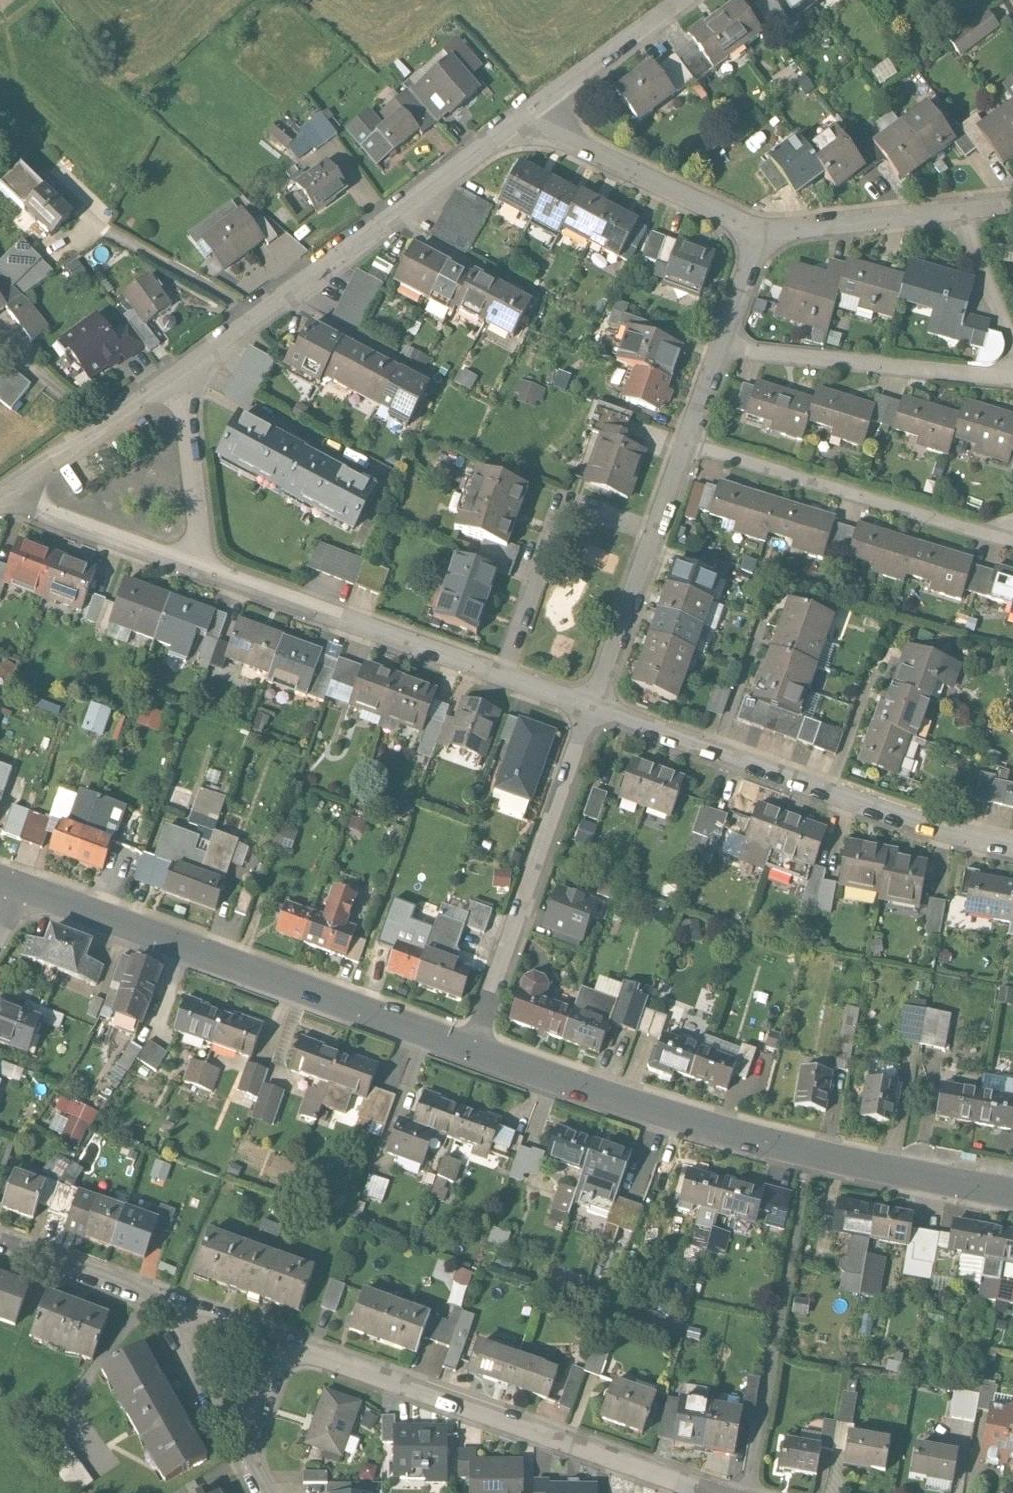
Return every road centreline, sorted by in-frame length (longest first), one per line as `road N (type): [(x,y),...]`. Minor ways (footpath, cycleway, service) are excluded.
road 1 (secondary): [(472,1048),(809,1151),(1012,1195)]
road 2 (secondary): [(14,885),(472,1048)]
road 3 (residential): [(284,1344),(709,1492)]
road 4 (residential): [(180,372),(527,117)]
road 5 (residential): [(472,1048),(596,709)]
road 6 (residential): [(1012,531),(1000,536),(688,447)]
road 7 (residential): [(201,568),(498,675)]
road 8 (residential): [(1012,372),(985,379),(721,350)]
road 9 (residential): [(657,537),(564,504),(498,675)]
road 10 (residential): [(527,117),(758,233)]
road 11 (residential): [(0,496),(180,372)]
road 12 (residential): [(0,496),(201,568)]
road 13 (residential): [(758,233),(957,210)]
road 14 (residential): [(180,372),(201,568)]
road 15 (residential): [(527,117),(684,0)]
road 16 (residential): [(828,792),(1012,848)]
road 17 (residential): [(657,537),(596,709)]
road 18 (residential): [(154,1299),(243,1456)]
road 19 (residential): [(0,1243),(154,1299)]
road 20 (residential): [(1012,344),(957,210)]
road 21 (residential): [(154,1299),(284,1344)]
road 22 (residential): [(716,752),(761,626)]
road 23 (residential): [(596,709),(716,752)]
road 24 (residential): [(758,233),(721,350)]

